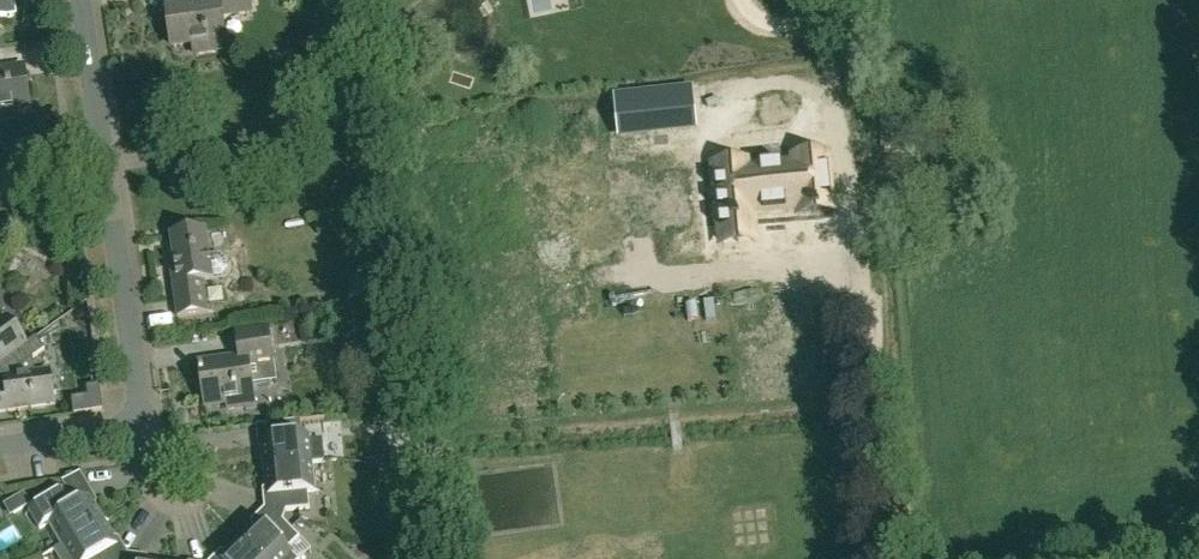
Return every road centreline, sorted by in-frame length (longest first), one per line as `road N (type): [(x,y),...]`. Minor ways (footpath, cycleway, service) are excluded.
road 1 (residential): [(0,449),(141,428),(85,0)]

